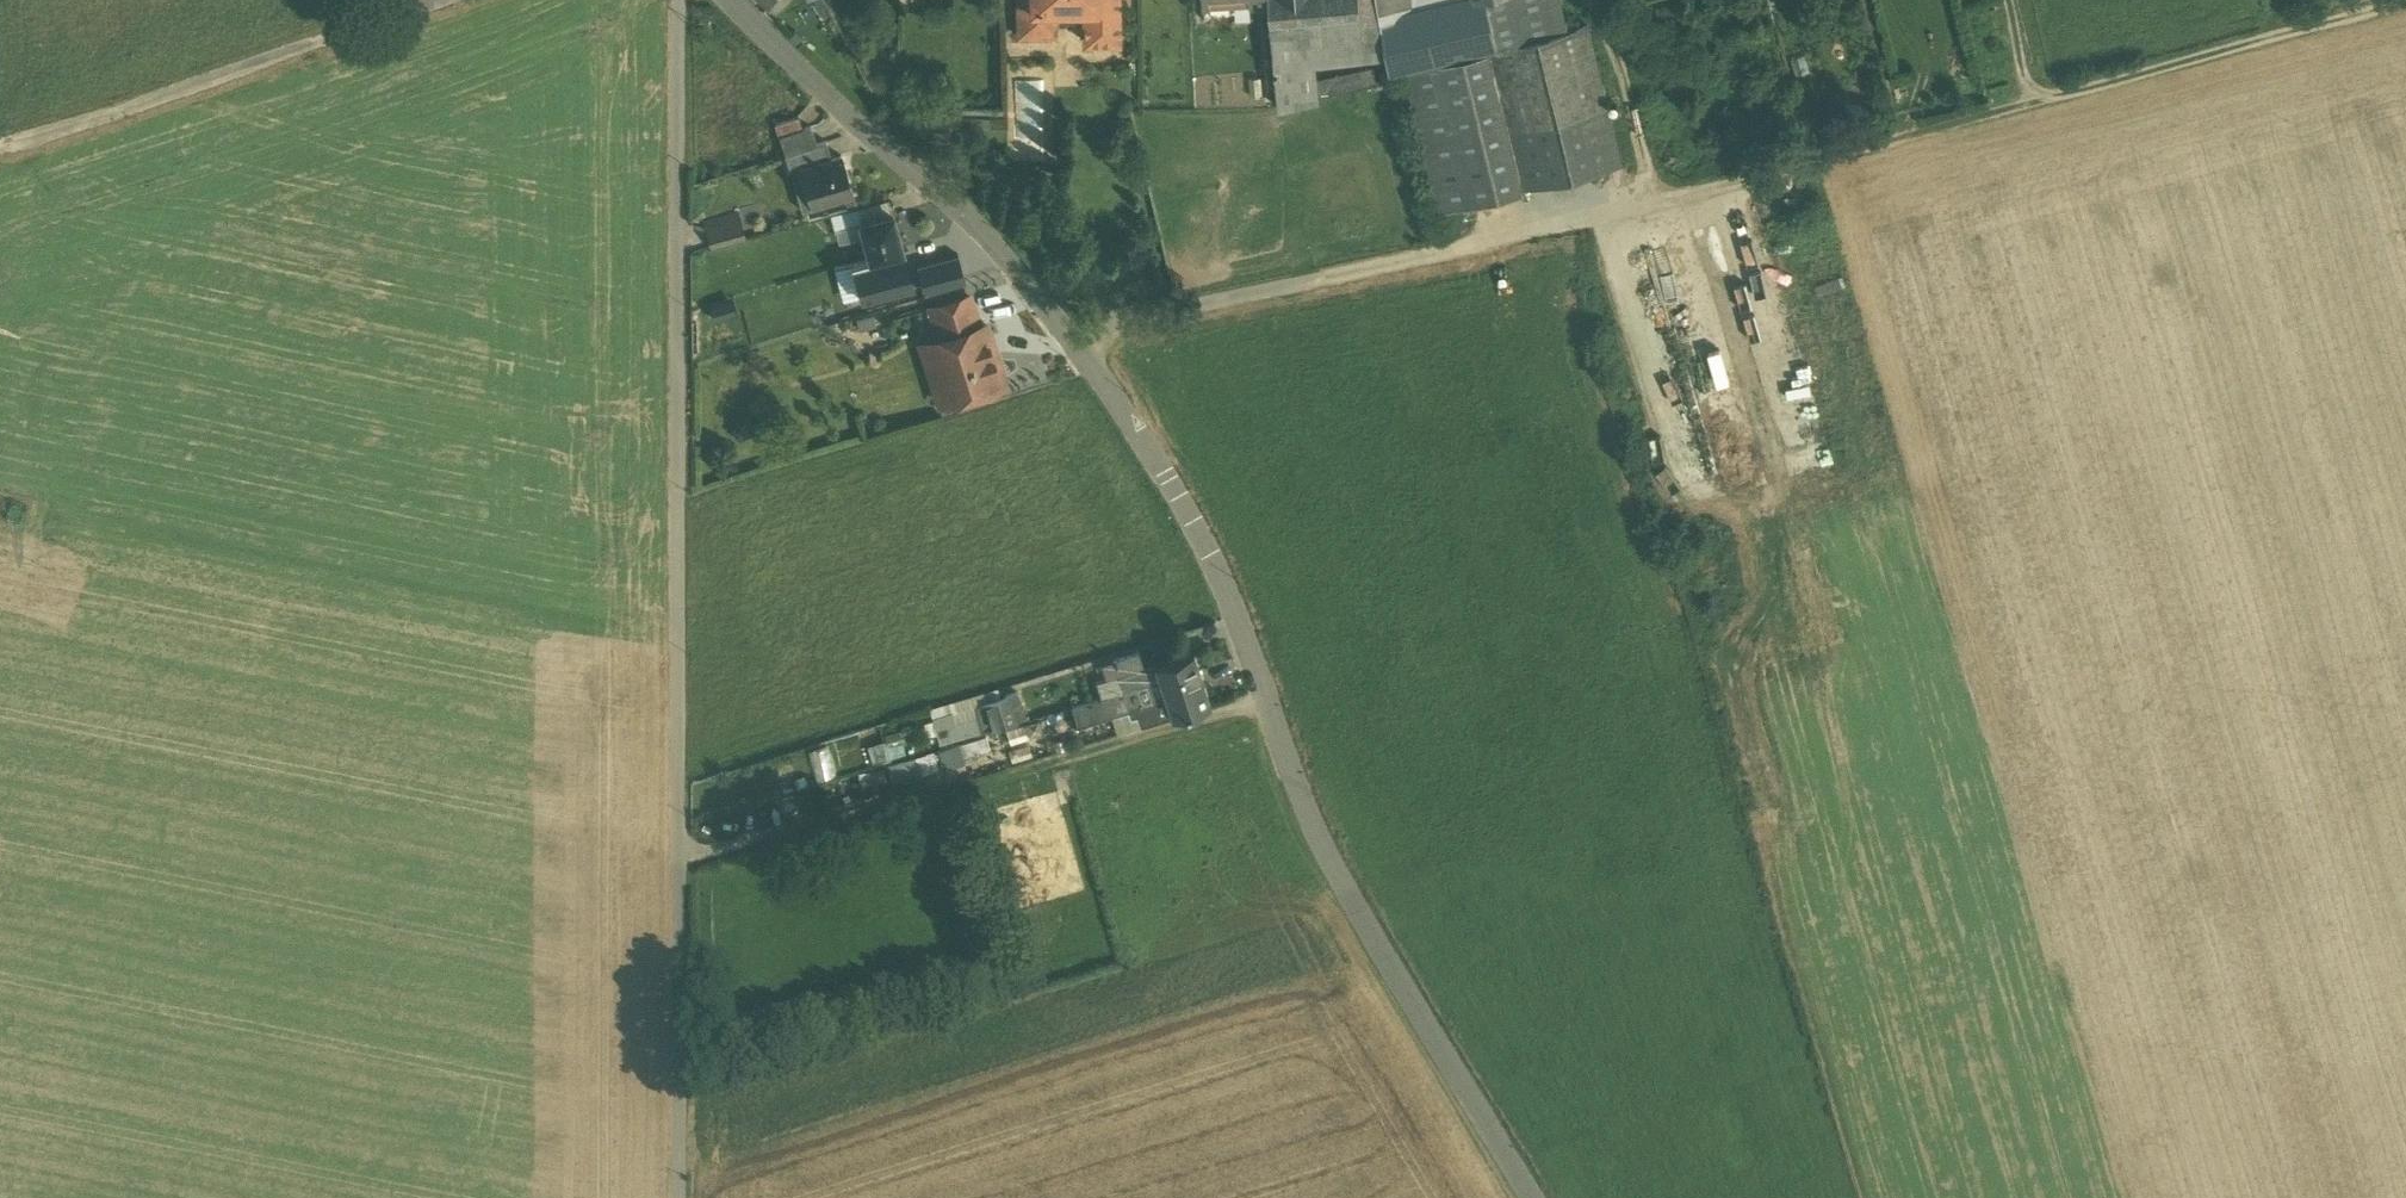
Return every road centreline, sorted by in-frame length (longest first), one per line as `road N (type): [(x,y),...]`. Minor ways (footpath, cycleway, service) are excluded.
road 1 (tertiary): [(1528,1197),(1326,861),(1202,538),(1171,485),(998,242),(736,0)]
road 2 (track): [(2405,2),(1621,213),(1101,324),(1075,344)]
road 3 (track): [(675,0),(674,1197)]
road 4 (track): [(0,147),(381,17)]

